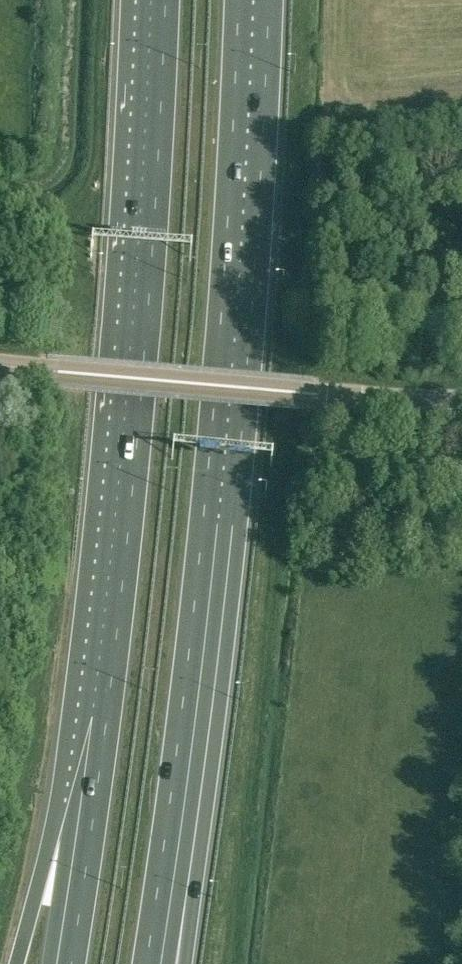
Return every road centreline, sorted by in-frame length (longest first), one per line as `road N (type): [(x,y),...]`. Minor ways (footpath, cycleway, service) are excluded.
road 1 (motorway): [(156,0),(132,412),(100,723)]
road 2 (motorway): [(219,514),(255,0)]
road 3 (motorway): [(152,963),(219,514)]
road 4 (motorway): [(187,963),(222,710),(219,514)]
road 5 (tertiary): [(345,395),(0,365)]
road 6 (motorway): [(100,723),(47,856),(19,963)]
road 7 (motorway): [(100,723),(64,963)]

